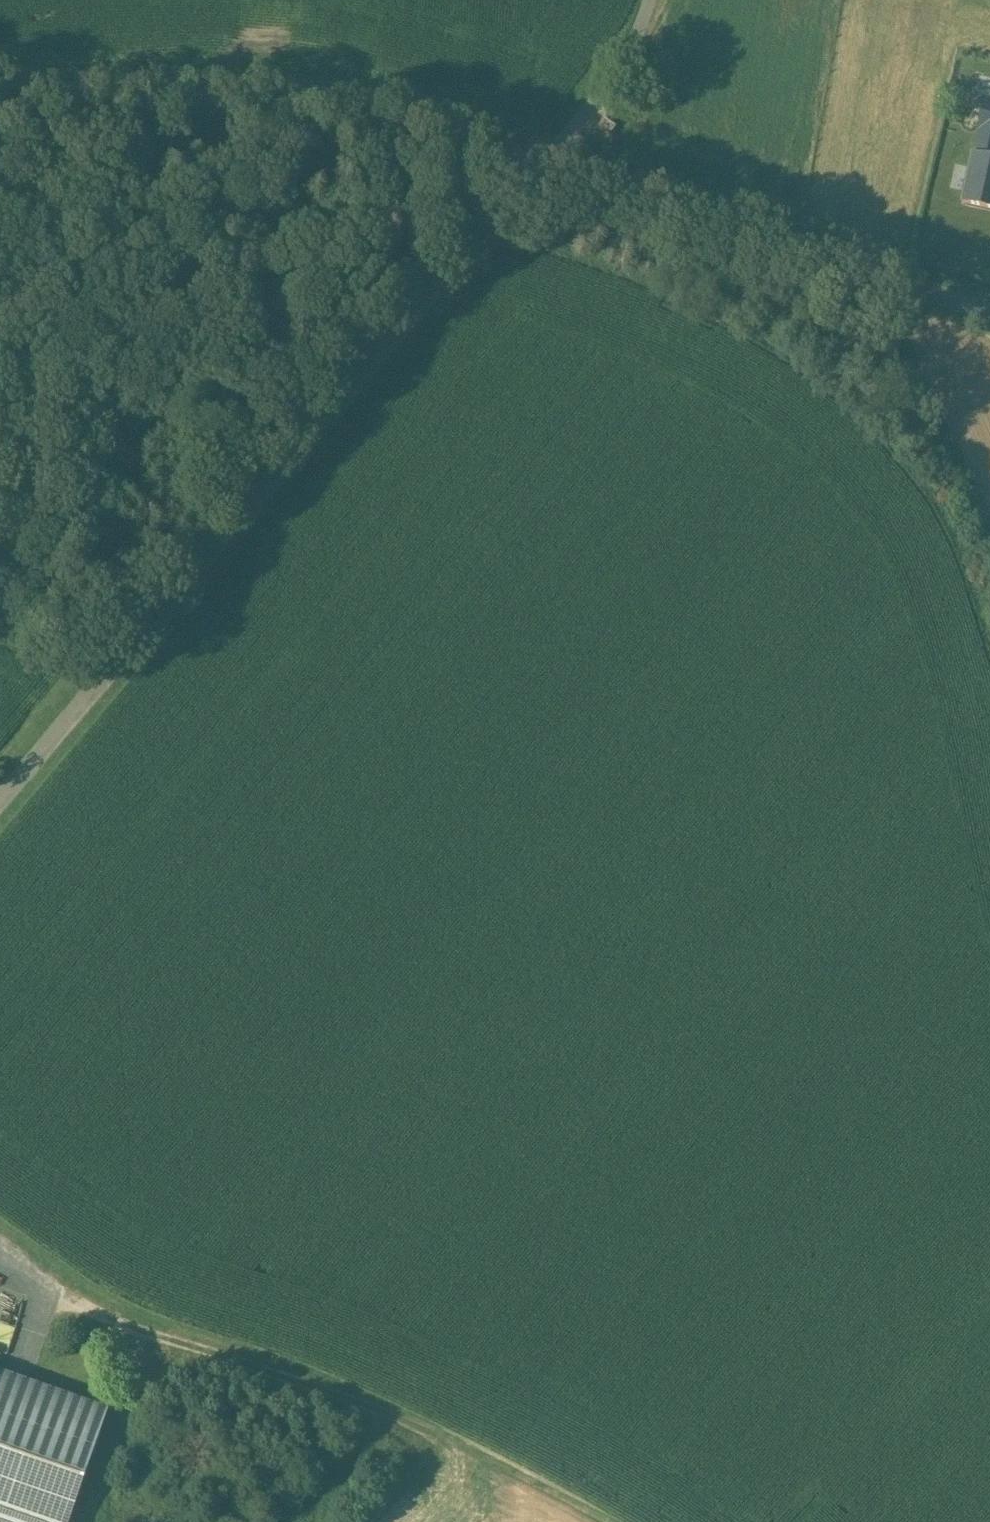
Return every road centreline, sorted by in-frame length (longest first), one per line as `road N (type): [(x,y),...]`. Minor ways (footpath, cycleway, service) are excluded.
road 1 (unclassified): [(0,801),(542,163)]
road 2 (unclassified): [(0,80),(344,99),(542,163)]
road 3 (unclassified): [(542,163),(989,312)]
road 4 (unclassified): [(542,163),(629,50),(649,0)]

